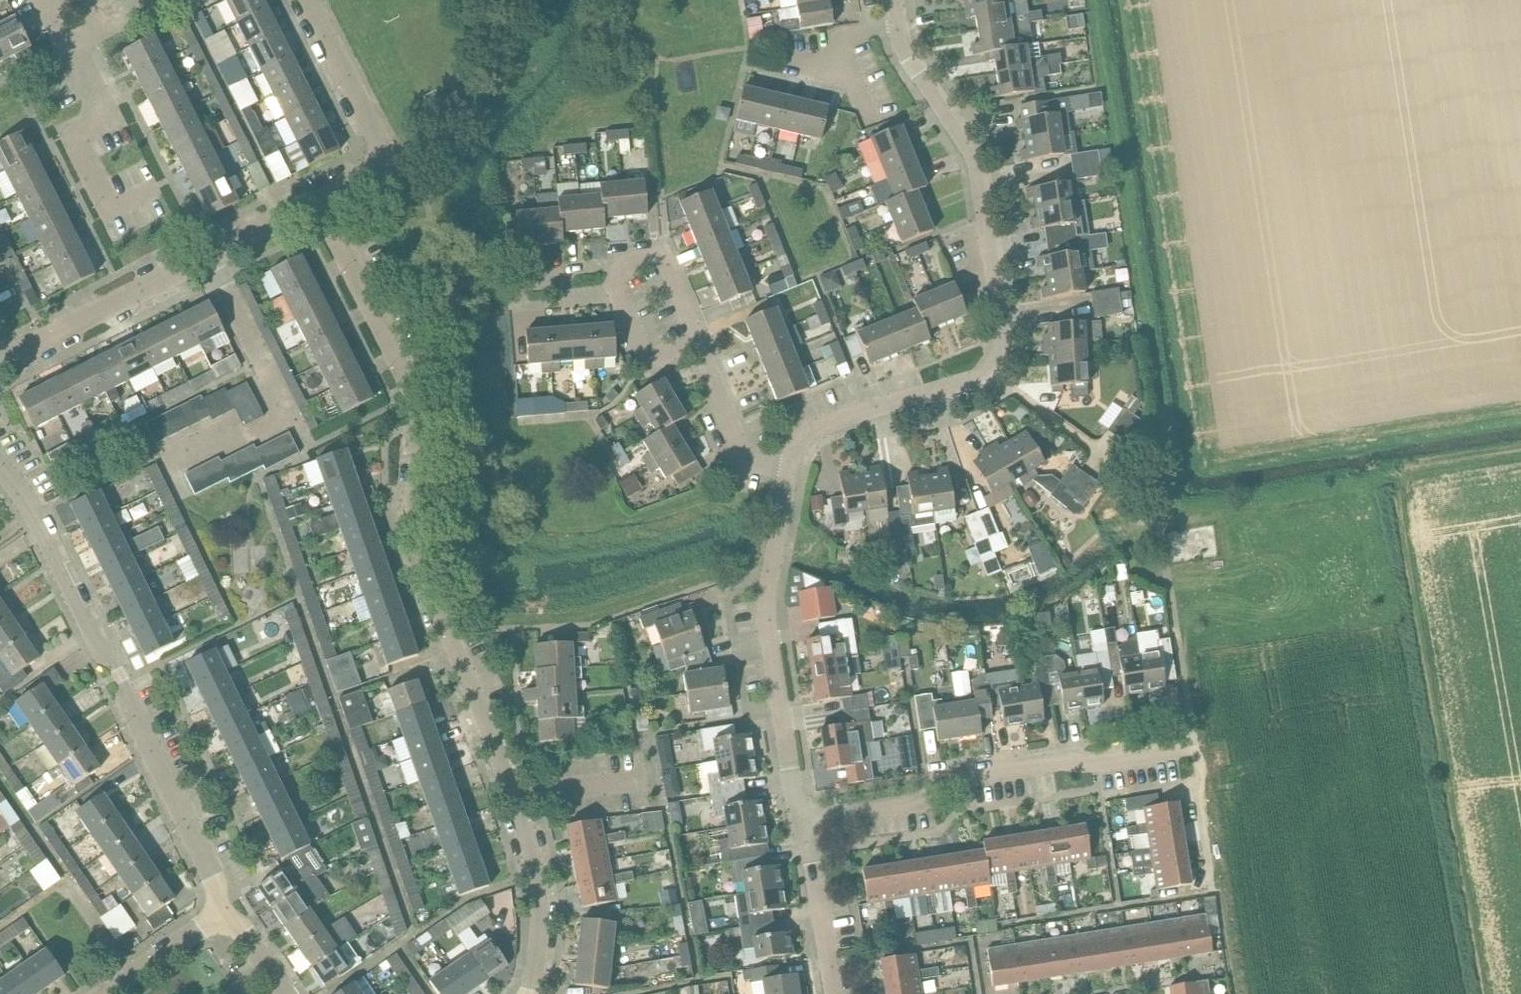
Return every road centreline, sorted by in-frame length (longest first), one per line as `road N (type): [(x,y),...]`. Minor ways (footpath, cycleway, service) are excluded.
road 1 (residential): [(528,993),(539,921),(536,879),(515,794),(419,553),(417,411),(316,202)]
road 2 (residential): [(791,470),(801,436),(970,383),(1000,353),(1003,329),(974,156),(903,45),(900,24)]
road 3 (residential): [(222,913),(212,875),(39,518),(0,468)]
road 4 (residential): [(801,818),(921,801),(941,780),(1194,747)]
road 5 (residential): [(0,360),(316,202)]
road 6 (residential): [(801,818),(767,601),(791,470)]
road 7 (residential): [(316,202),(368,176),(379,161),(378,139),(308,0)]
road 8 (residential): [(152,190),(111,211),(72,135),(103,120),(66,46)]
road 9 (residential): [(697,340),(664,257),(622,262),(613,283),(645,361)]
road 10 (residential): [(833,993),(801,818)]
road 11 (residential): [(791,470),(745,460),(697,340)]
road 12 (residential): [(105,993),(222,913)]
road 13 (residential): [(791,64),(845,61),(840,36),(900,24)]

